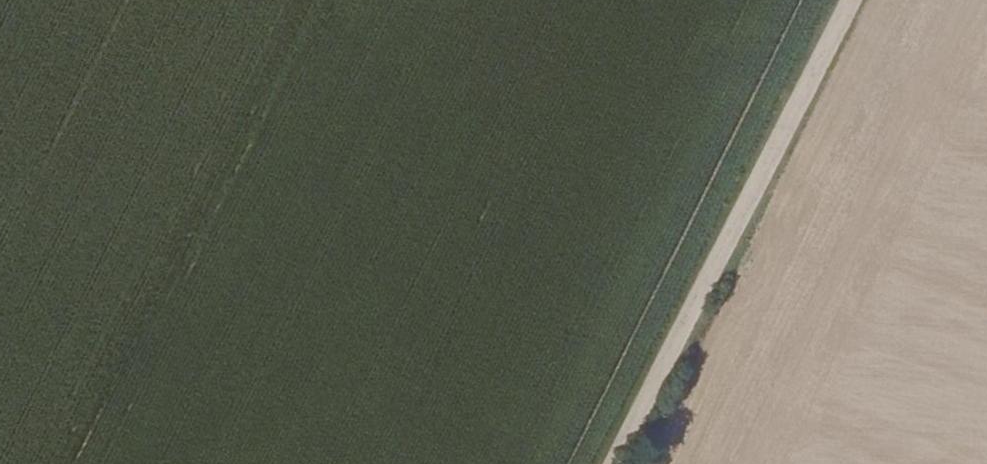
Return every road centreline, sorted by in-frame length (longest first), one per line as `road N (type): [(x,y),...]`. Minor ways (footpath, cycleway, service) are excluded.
road 1 (track): [(617,463),(851,0)]

